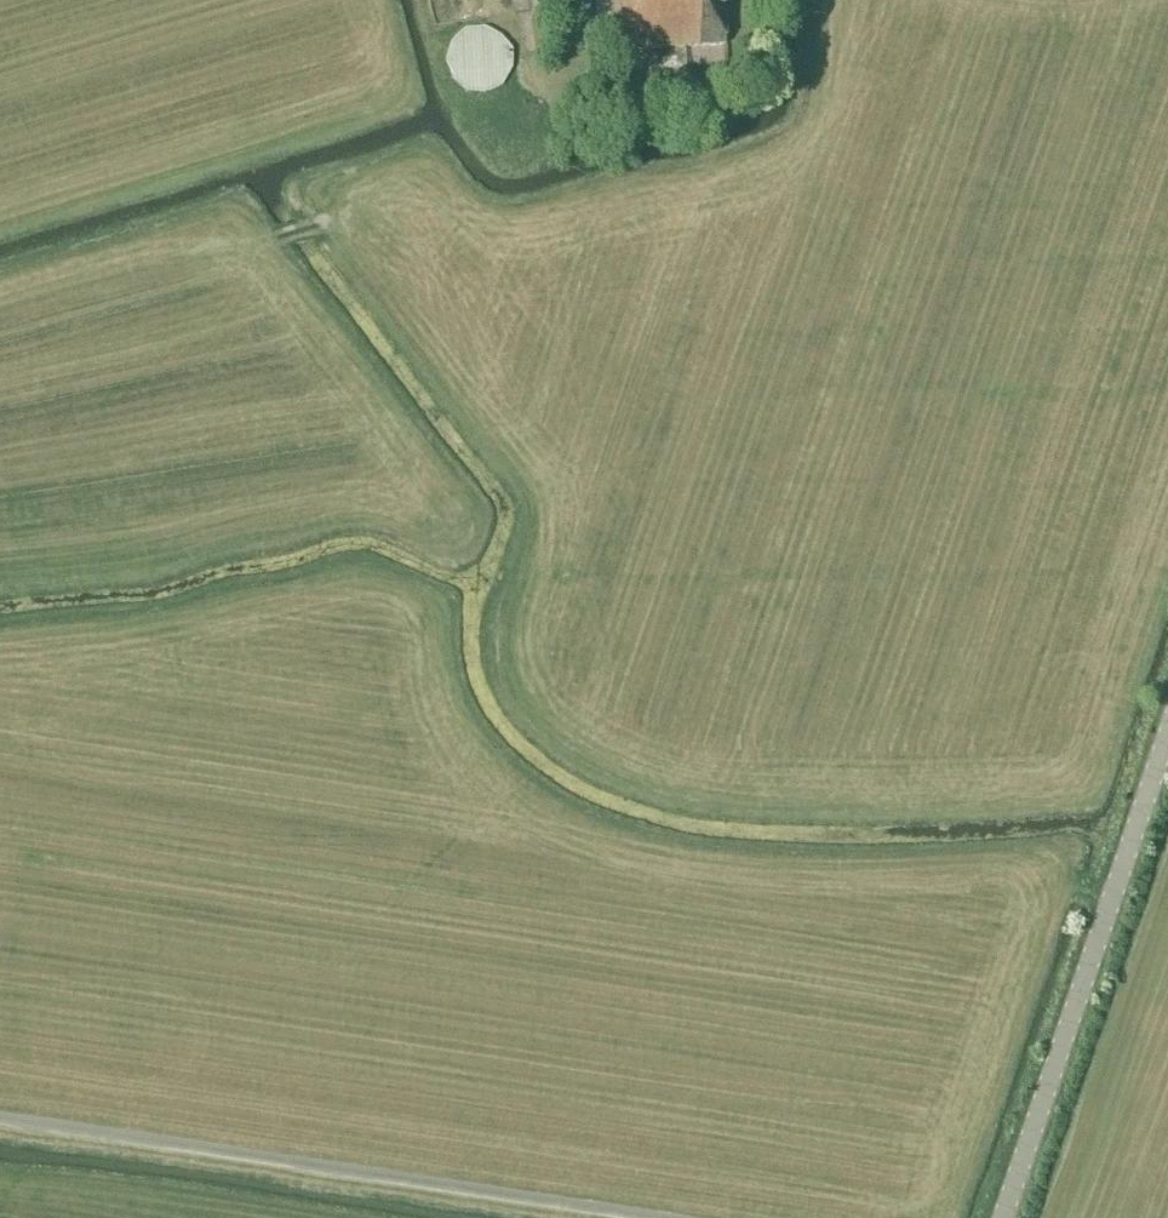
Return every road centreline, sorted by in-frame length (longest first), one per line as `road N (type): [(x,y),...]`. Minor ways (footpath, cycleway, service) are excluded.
road 1 (unclassified): [(1004,1217),(1167,737)]

